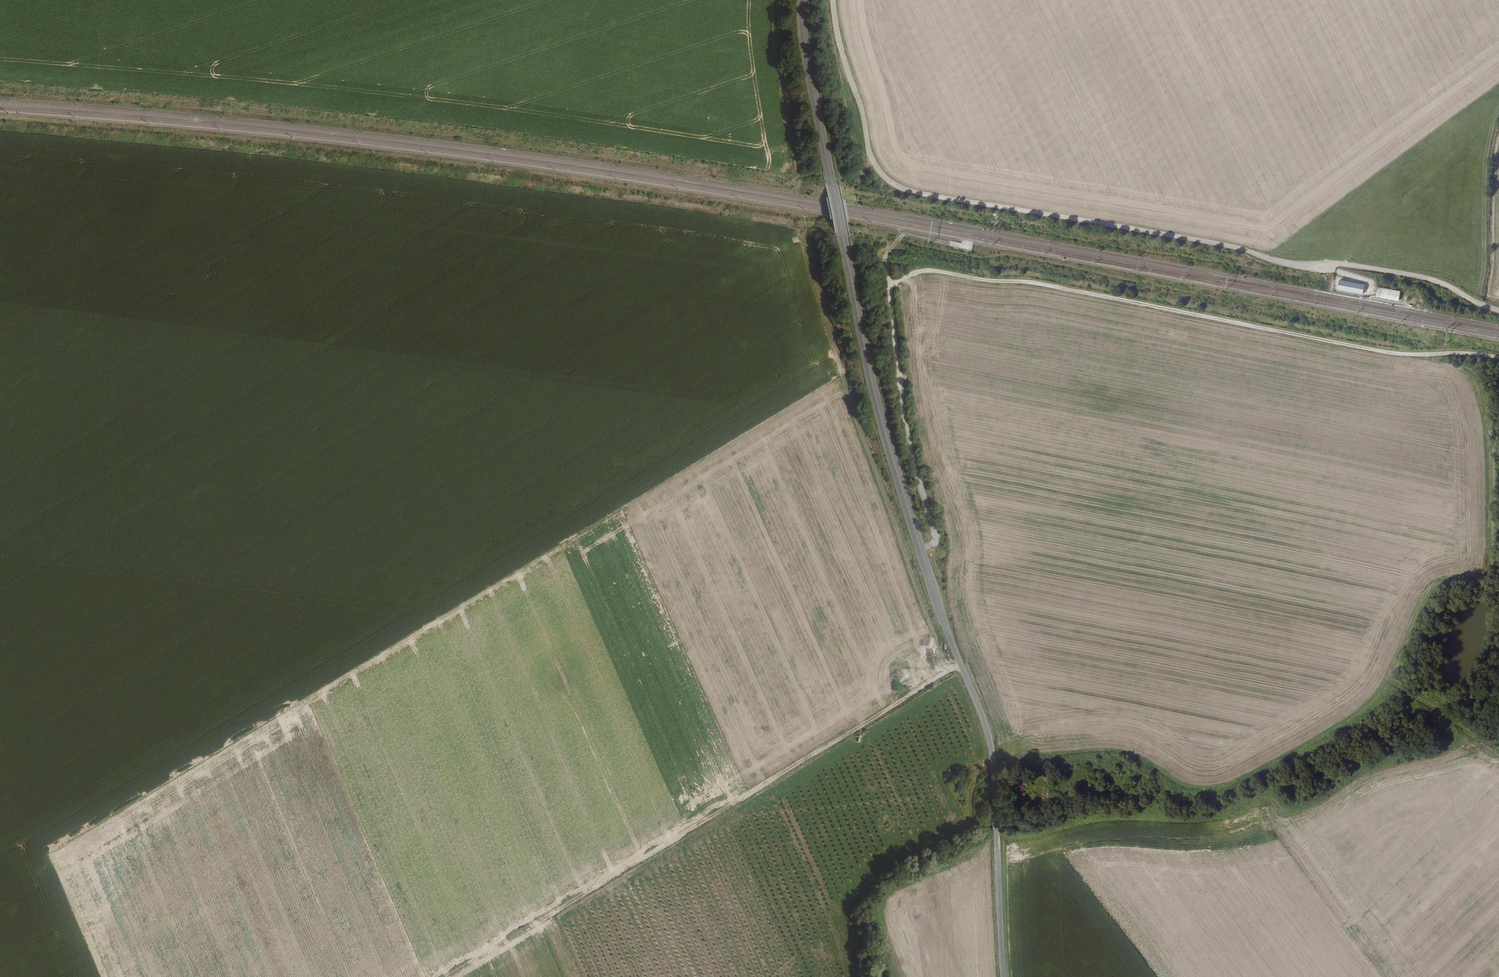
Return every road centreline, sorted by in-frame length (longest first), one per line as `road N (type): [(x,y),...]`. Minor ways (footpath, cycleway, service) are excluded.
road 1 (tertiary): [(801,0),(810,82),(872,389),(991,751),(1003,976)]
road 2 (track): [(449,976),(960,665)]
road 3 (track): [(1498,754),(1393,683),(1364,715),(1245,781),(1199,795),(1152,789)]

